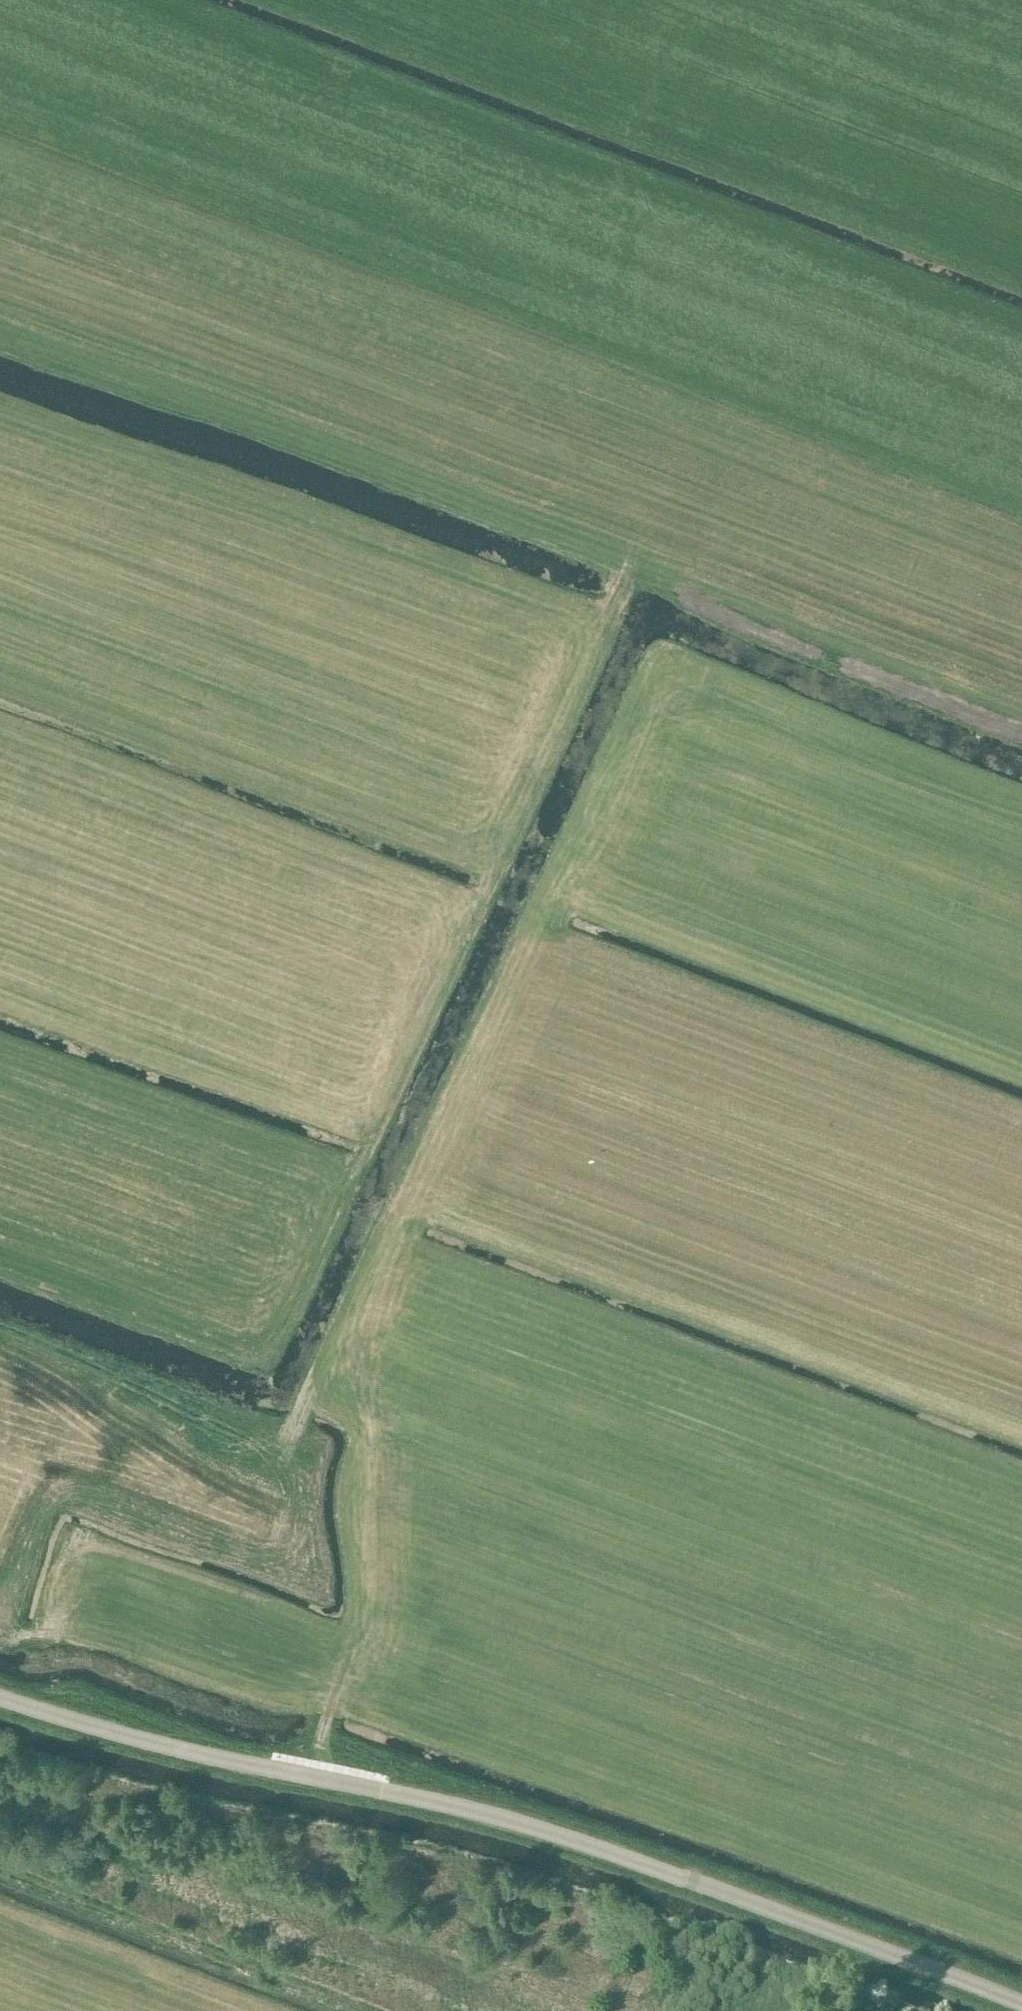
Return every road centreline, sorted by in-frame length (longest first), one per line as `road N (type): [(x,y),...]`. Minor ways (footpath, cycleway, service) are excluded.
road 1 (unclassified): [(1021,2001),(524,1818),(157,1745),(0,1694)]

